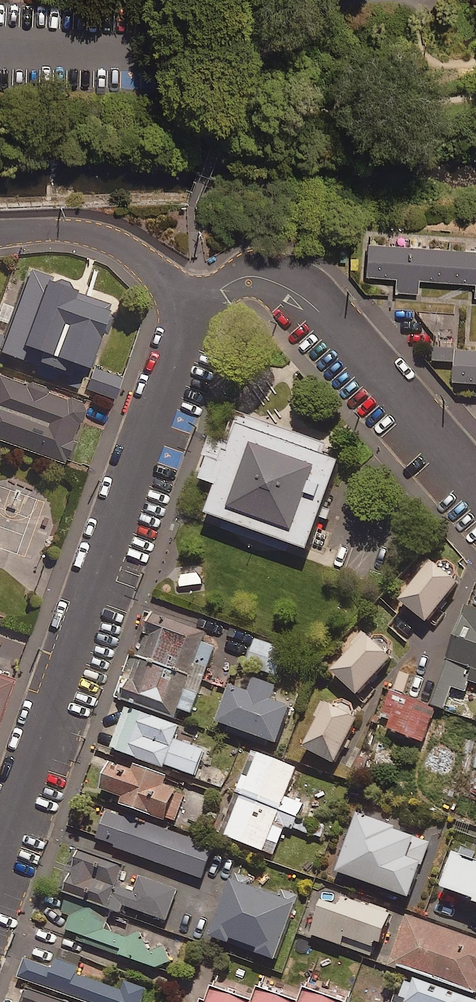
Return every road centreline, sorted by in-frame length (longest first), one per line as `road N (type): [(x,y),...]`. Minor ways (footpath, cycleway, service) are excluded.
road 1 (residential): [(0,848),(185,328),(185,307)]
road 2 (residential): [(475,487),(304,298),(253,275),(185,307)]
road 3 (residential): [(185,307),(110,238),(62,228),(0,232)]

